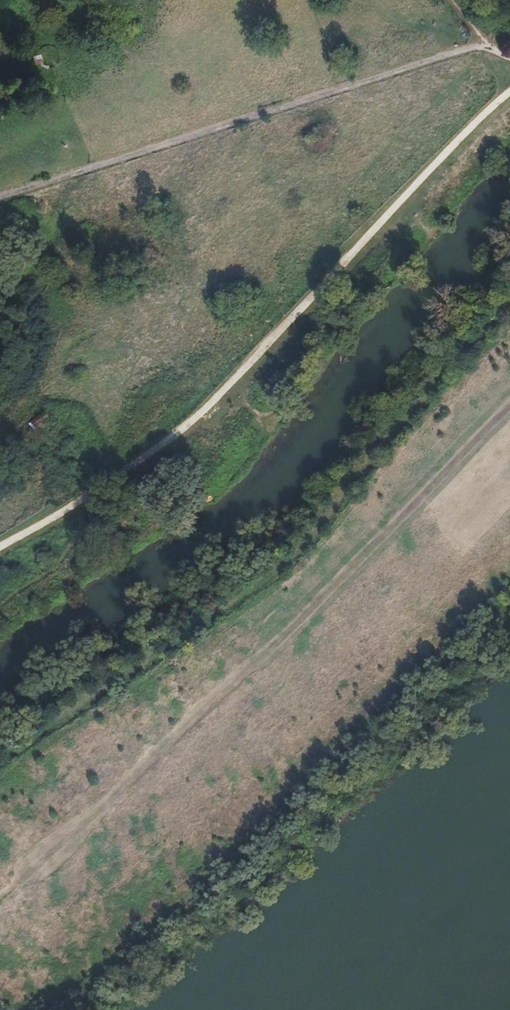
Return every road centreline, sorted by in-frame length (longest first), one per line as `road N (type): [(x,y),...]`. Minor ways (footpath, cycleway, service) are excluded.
road 1 (track): [(509,56),(465,50),(0,197)]

